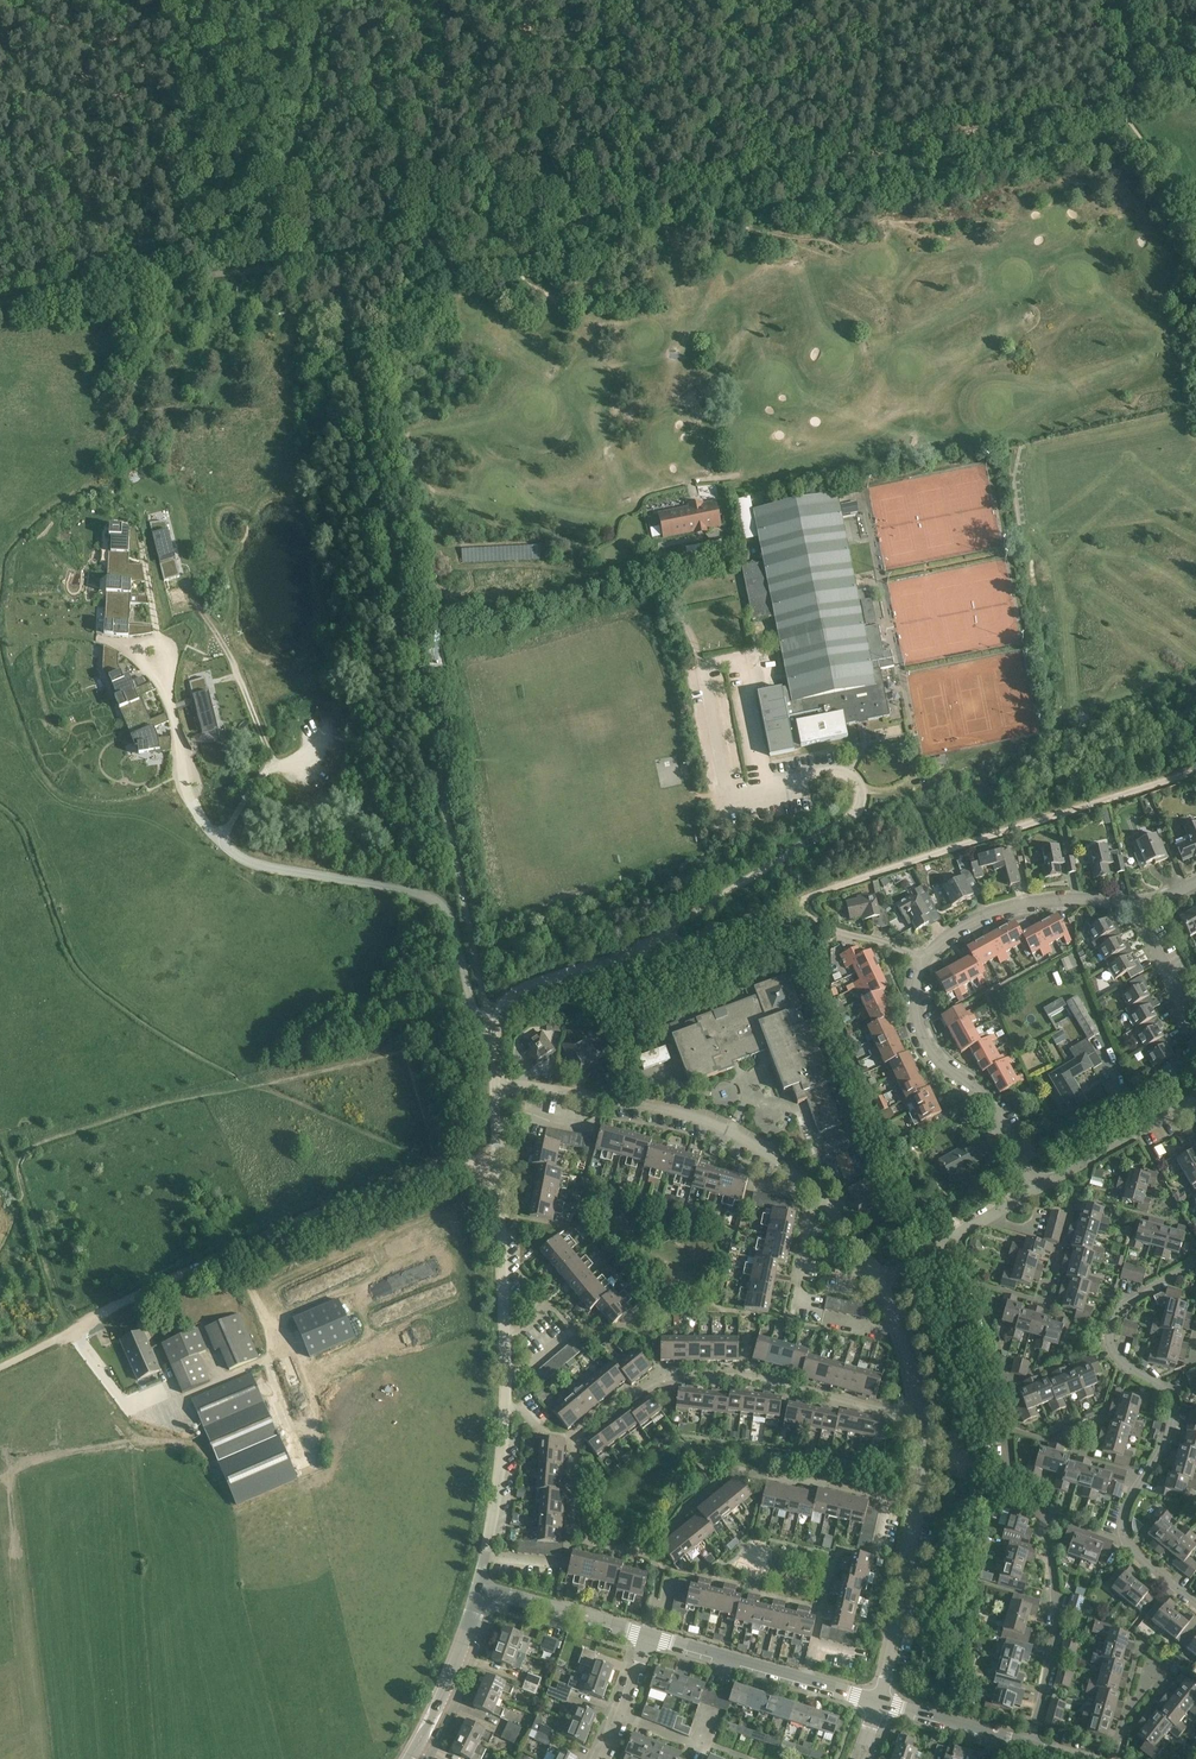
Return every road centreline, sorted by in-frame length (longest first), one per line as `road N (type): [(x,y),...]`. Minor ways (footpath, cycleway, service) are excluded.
road 1 (track): [(335,258),(1195,85)]
road 2 (track): [(0,1368),(363,1194),(436,1165),(499,1162)]
road 3 (residential): [(917,1413),(893,1414),(773,1380),(658,1373),(576,1433),(572,1475),(572,1523),(583,1541),(642,1553)]
road 4 (residential): [(479,1589),(506,1407),(495,1085)]
road 5 (residential): [(954,1236),(989,1327),(1007,1462),(1038,1512),(1051,1555),(1055,1605),(1037,1720)]
road 6 (residential): [(1195,1604),(1124,1539),(1127,1505),(1174,1408),(1163,1387),(1122,1362),(1109,1329),(1126,1303),(1195,1262)]
road 7 (unclassified): [(788,906),(1195,771)]
road 8 (residential): [(495,1085),(497,1023),(521,990),(788,906)]
road 9 (residential): [(516,1084),(699,1119),(780,1162),(823,1199)]
road 10 (residential): [(642,1553),(737,1470),(886,1497)]
road 11 (residential): [(1038,1188),(992,1106),(923,1040),(915,1004),(924,958)]
road 12 (residential): [(924,958),(955,929),(1026,903),(1137,902)]
road 13 (residential): [(879,1702),(918,1505)]
road 14 (residential): [(813,1645),(837,1546),(873,1554),(886,1497)]
road 15 (tertiary): [(408,1758),(453,1670),(479,1589)]
road 16 (unclassified): [(1038,1188),(1195,1099)]
road 17 (tertiary): [(648,1637),(479,1589)]
road 18 (tertiary): [(805,1680),(648,1637)]
road 19 (tertiary): [(1030,1746),(879,1702)]
road 20 (residential): [(1195,1042),(1137,902)]
road 21 (residential): [(788,906),(830,930),(924,958)]
road 22 (residential): [(917,1413),(910,1361),(878,1278)]
road 23 (residential): [(749,1758),(621,1716)]
road 24 (track): [(1195,214),(1125,100)]

